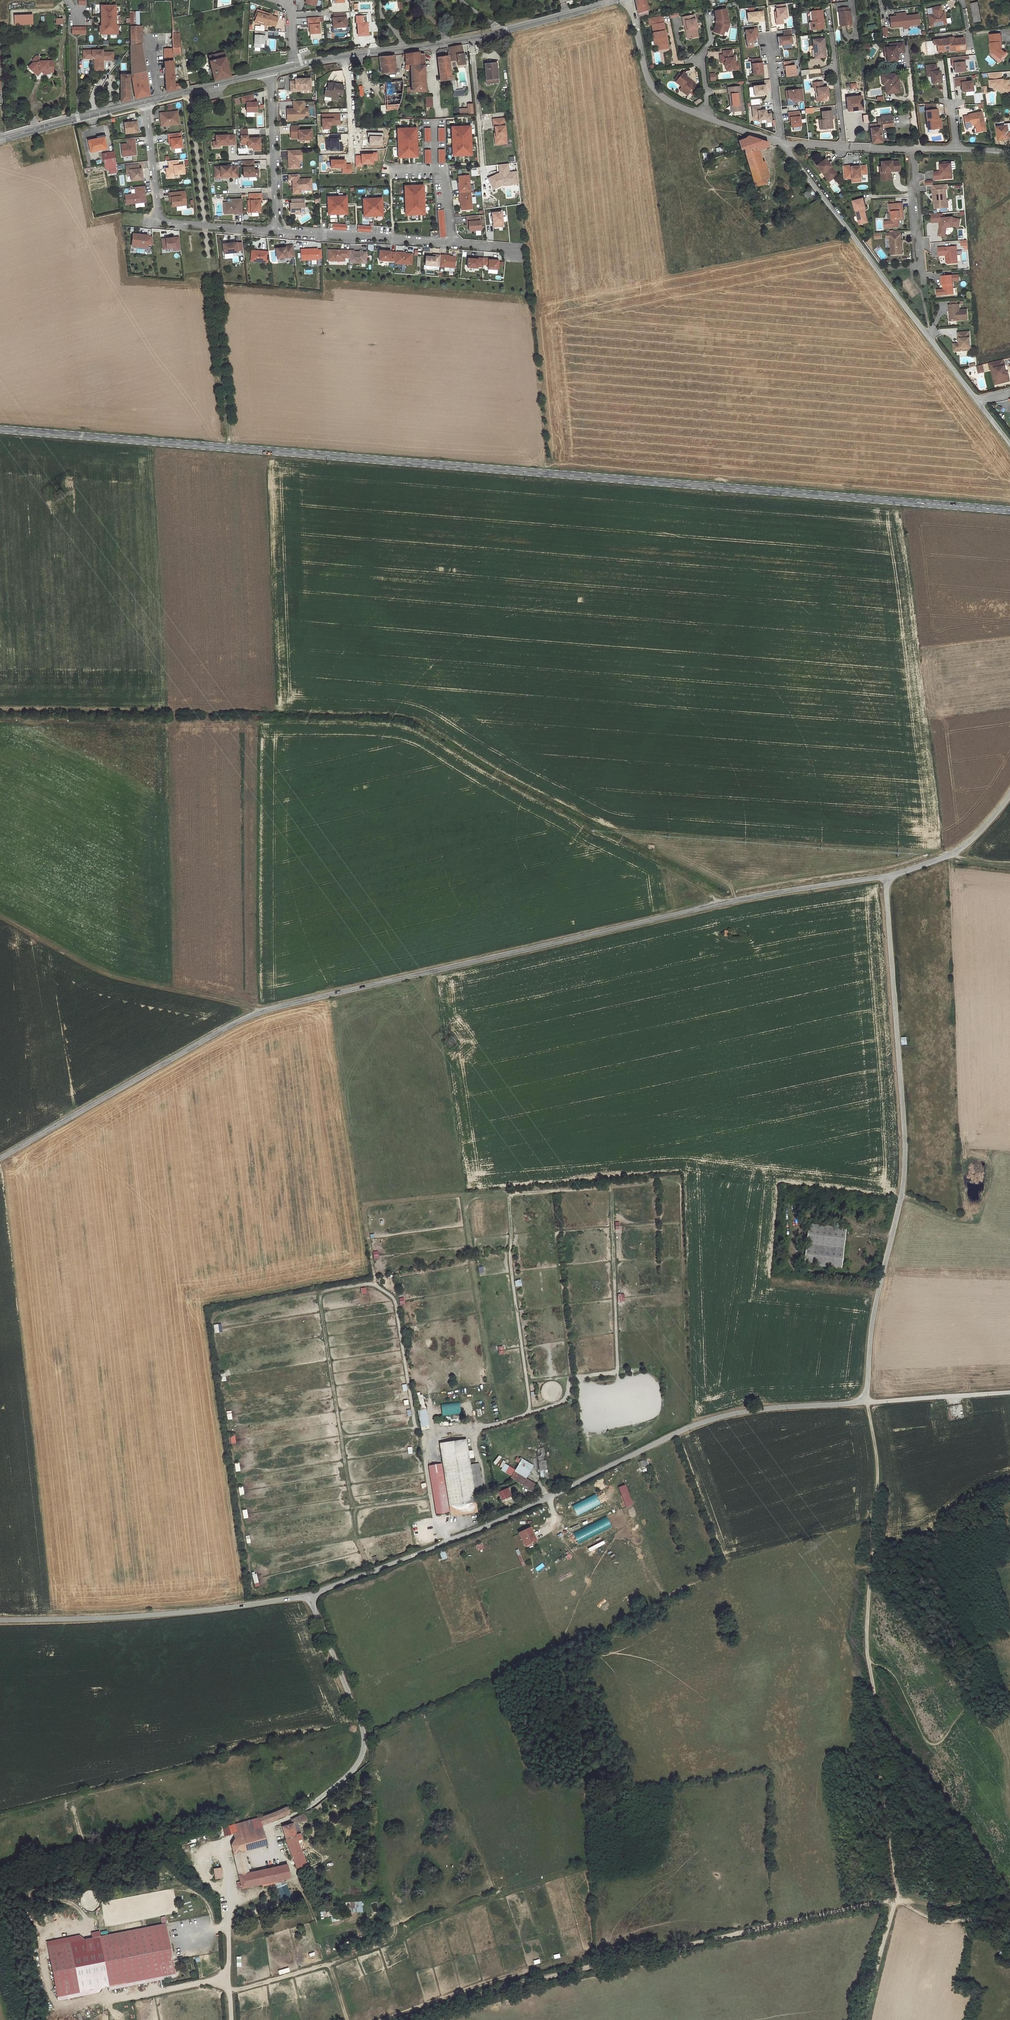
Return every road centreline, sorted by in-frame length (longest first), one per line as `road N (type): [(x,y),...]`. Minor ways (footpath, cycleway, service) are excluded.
road 1 (unclassified): [(886,877),(905,1161),(875,1308),(866,1402),(767,1408),(692,1426),(494,1523),(310,1596)]
road 2 (secondary): [(1009,511),(0,430)]
road 3 (unclassified): [(886,877),(682,914),(257,1012),(0,1159)]
road 4 (track): [(896,1901),(557,1973),(412,2019)]
road 5 (tertiary): [(294,65),(506,30),(615,0)]
road 6 (unclassified): [(783,143),(977,400)]
road 7 (unclassified): [(310,1596),(214,1609),(0,1619)]
road 8 (unclassified): [(310,1596),(365,1736),(362,1759),(339,1784),(277,1823),(278,1852)]
road 9 (track): [(0,917),(106,974),(257,1012)]
road 10 (track): [(868,1662),(877,1471),(866,1402)]
road 11 (track): [(896,1901),(868,1662)]
road 12 (residential): [(144,101),(160,221),(276,231)]
road 13 (track): [(223,1842),(230,2019)]
road 14 (residential): [(276,231),(452,243)]
road 15 (track): [(229,1992),(330,1964),(348,2019)]
road 16 (residential): [(276,231),(269,71)]
road 17 (unclassified): [(1009,793),(952,853),(886,877)]
road 18 (unclassified): [(630,0),(649,84),(707,115)]
road 19 (tertiary): [(0,139),(144,101)]
road 20 (track): [(1009,1393),(866,1402)]
road 21 (residential): [(922,281),(913,150)]
road 22 (tertiary): [(144,101),(269,71)]
road 23 (residential): [(393,169),(445,168),(452,243)]
road 24 (track): [(864,2019),(896,1901)]

